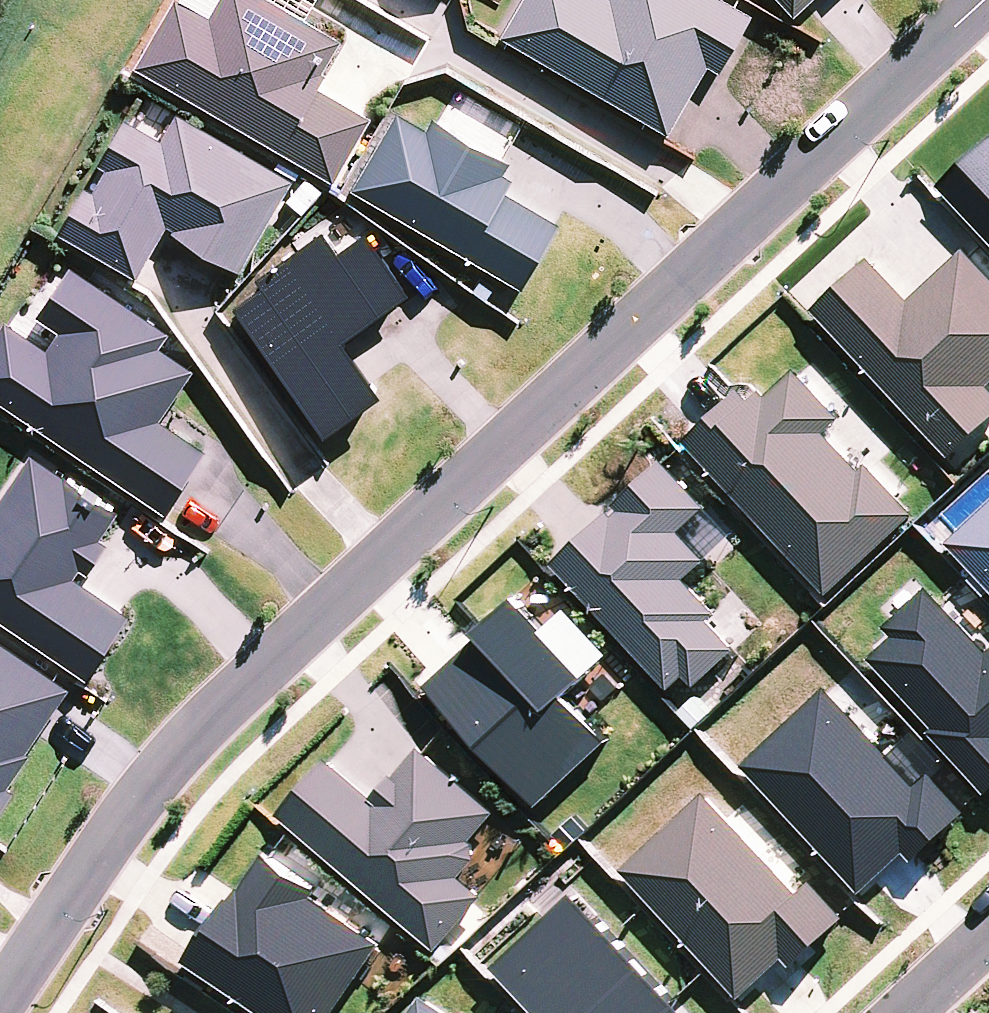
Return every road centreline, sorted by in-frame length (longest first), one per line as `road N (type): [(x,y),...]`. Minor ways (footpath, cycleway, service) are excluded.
road 1 (residential): [(0,1002),(127,814),(188,742),(981,0)]

